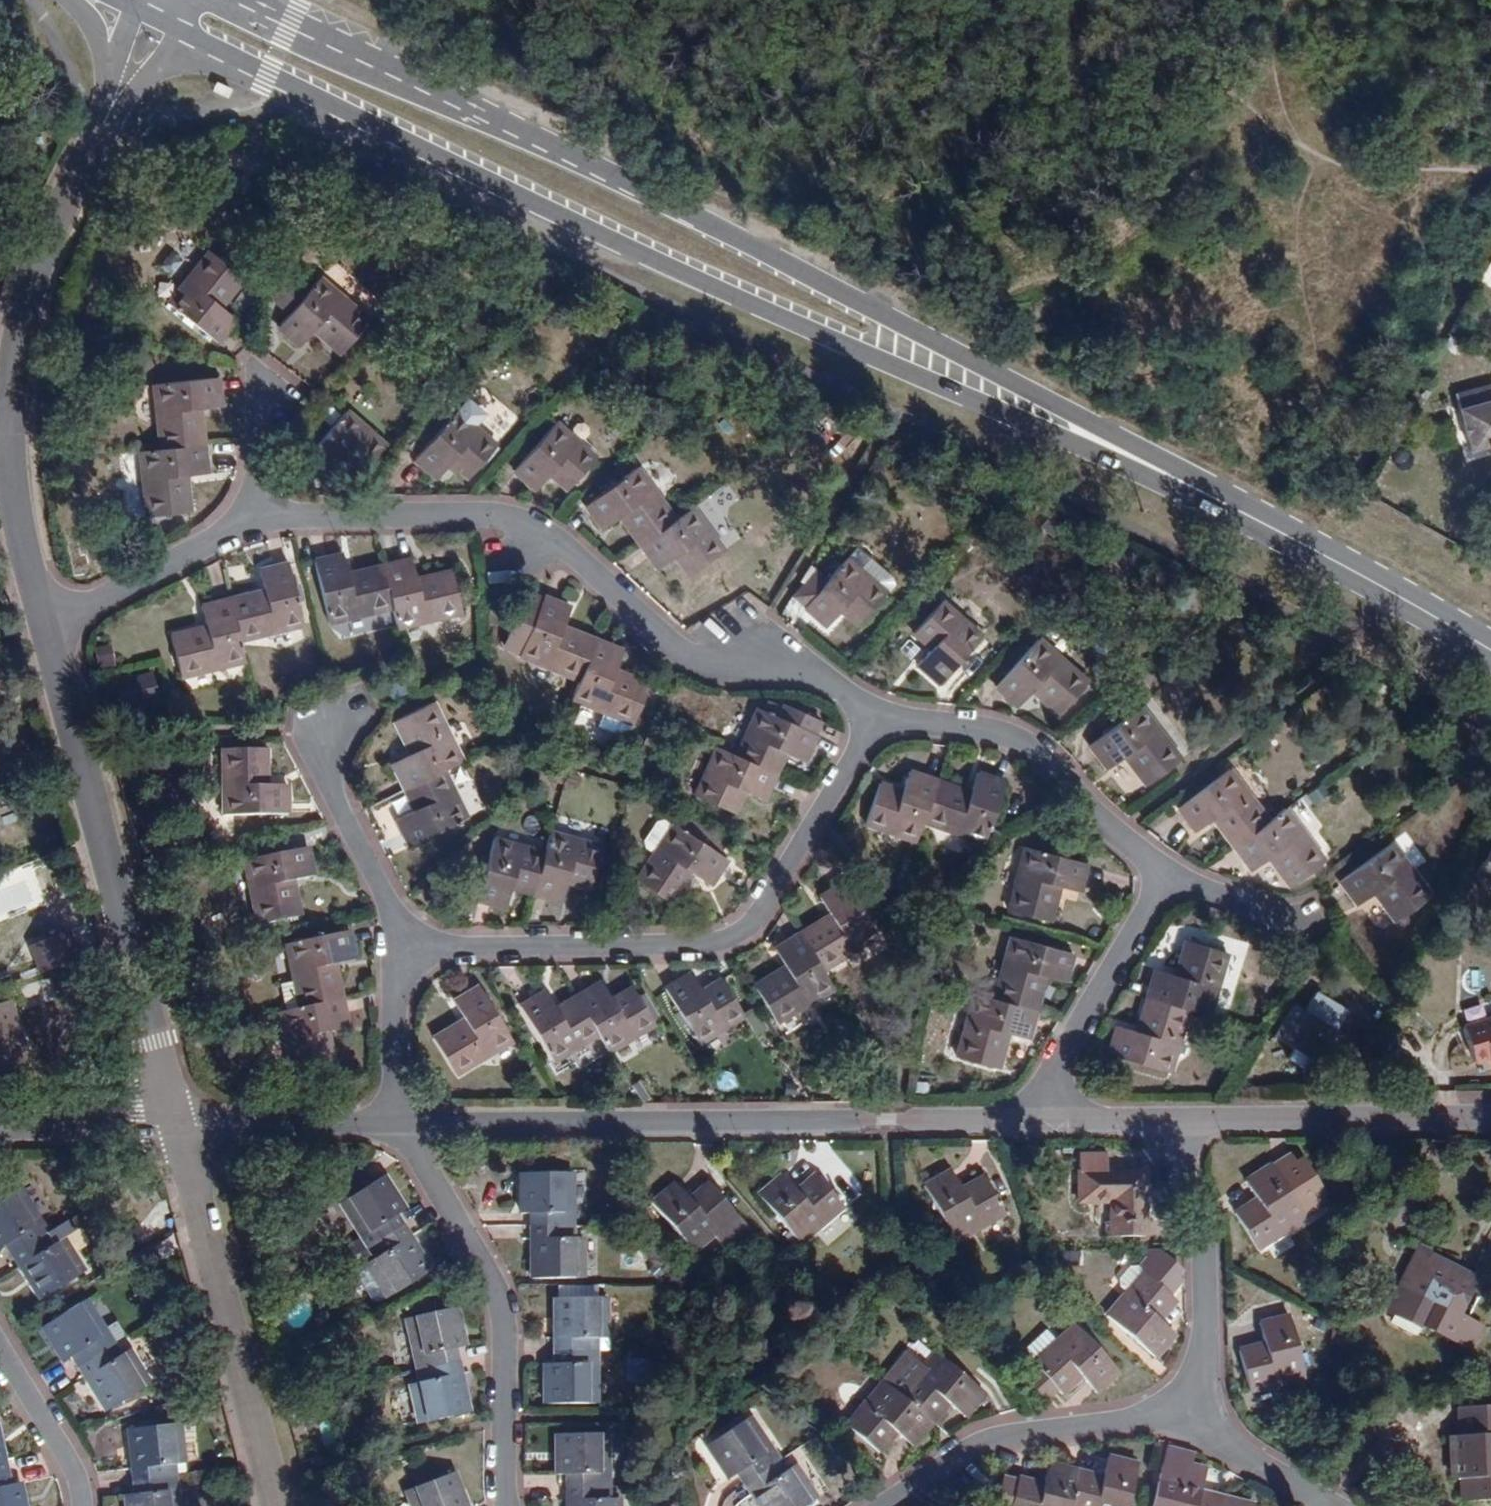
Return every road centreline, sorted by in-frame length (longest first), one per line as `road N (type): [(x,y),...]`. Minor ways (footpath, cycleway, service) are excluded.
road 1 (secondary): [(176,28),(703,280),(1186,483)]
road 2 (secondary): [(1186,483),(754,245),(254,0)]
road 3 (residential): [(879,712),(823,682),(693,662),(537,524),(489,514),(257,513)]
road 4 (residential): [(1045,1117),(398,1123)]
road 5 (residential): [(407,942),(485,949),(721,942),(758,921),(879,712)]
road 6 (residential): [(46,626),(177,1124)]
road 7 (residential): [(398,1123),(503,1312),(510,1505)]
road 8 (residential): [(177,1124),(277,1505)]
road 9 (residential): [(108,118),(29,289),(2,448)]
road 10 (secondary): [(1490,650),(1186,483)]
road 11 (residential): [(1169,875),(1108,829),(1024,742),(984,726),(879,712)]
road 12 (residential): [(1161,1414),(1197,1388),(1206,1287),(1202,1222),(1171,1117)]
road 13 (residential): [(1490,1115),(1171,1117)]
road 14 (residential): [(882,1505),(962,1451),(1009,1432),(1161,1414)]
road 15 (residential): [(1045,1117),(1046,1087),(1169,875)]
road 16 (residential): [(257,513),(46,626)]
road 17 (residential): [(407,942),(325,778),(332,723)]
road 18 (residential): [(398,1123),(177,1124)]
road 19 (residential): [(1161,1414),(1322,1505)]
road 20 (residential): [(2,448),(46,626)]
road 21 (residential): [(398,1123),(396,985),(407,942)]
road 22 (residential): [(81,1505),(81,1484),(0,1349)]
road 23 (residential): [(177,1124),(0,1125)]
road 24 (residential): [(1294,932),(1169,875)]
road 25 (residential): [(1171,1117),(1045,1117)]
road 26 (residential): [(257,513),(259,389)]

